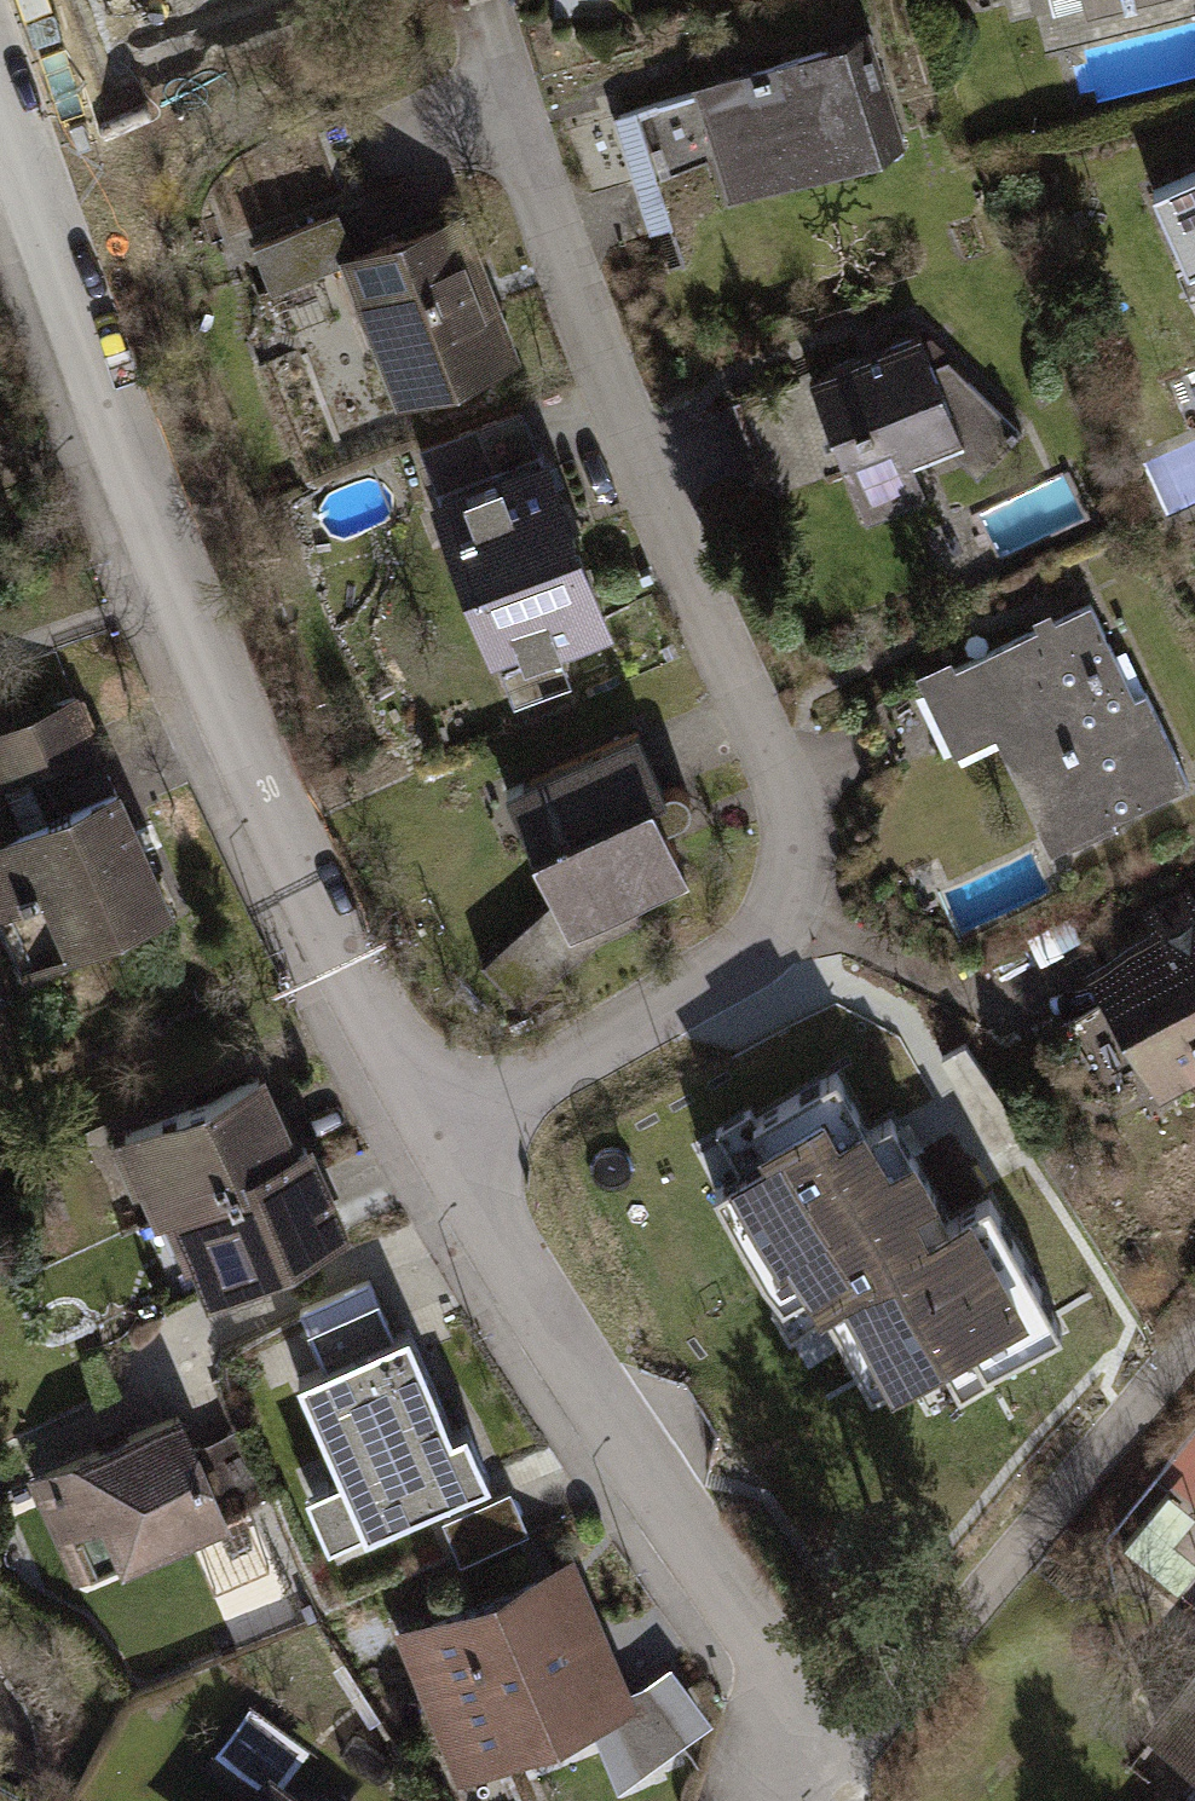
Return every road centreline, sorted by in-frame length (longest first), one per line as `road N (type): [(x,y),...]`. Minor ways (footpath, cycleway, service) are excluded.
road 1 (residential): [(449,1146),(735,968),(769,941),(798,874),(799,828),(783,778),(499,115)]
road 2 (residential): [(0,108),(305,883),(449,1146)]
road 3 (residential): [(449,1146),(606,1420),(782,1662),(822,1800)]

